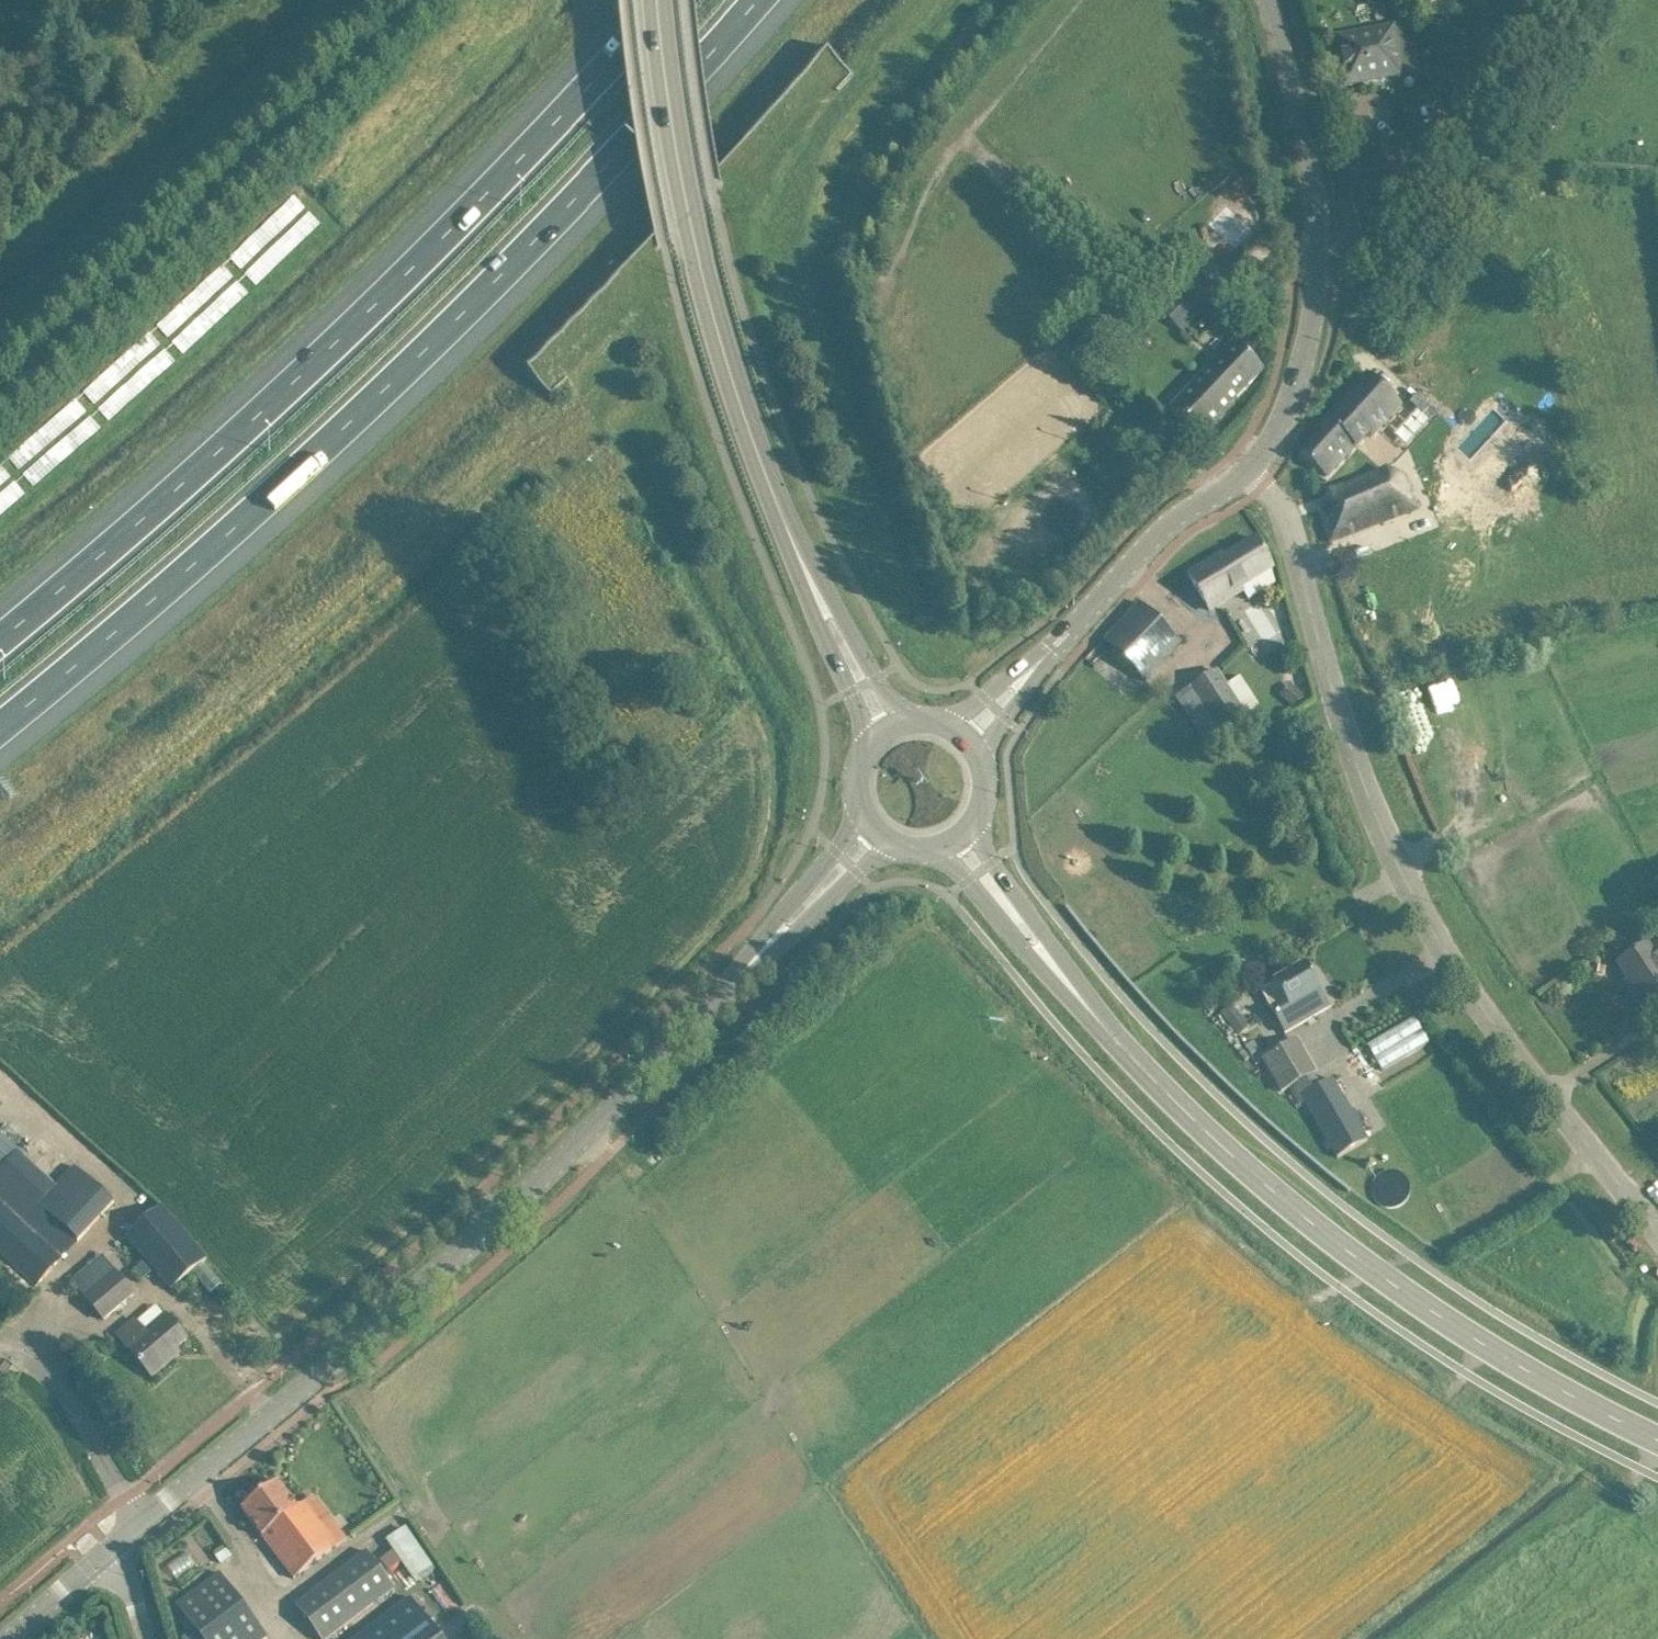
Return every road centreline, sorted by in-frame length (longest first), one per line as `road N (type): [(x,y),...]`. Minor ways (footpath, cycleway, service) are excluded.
road 1 (motorway): [(0,731),(450,329),(758,0)]
road 2 (motorway): [(667,0),(397,283),(130,532),(0,636)]
road 3 (tertiary): [(110,1547),(393,1308),(644,1072),(770,940)]
road 4 (unclassified): [(1657,1219),(1444,942),(1342,722),(1292,536),(1253,472)]
road 5 (secondary): [(1657,1440),(1455,1328),(1290,1208),(1125,1050),(1068,983)]
road 6 (secondary): [(804,564),(739,396),(689,220),(658,0)]
road 7 (unclassified): [(1253,472),(1304,358),(1313,282),(1299,131),(1261,0)]
road 8 (unclassified): [(1357,310),(1451,220),(1591,0)]
road 9 (unclassified): [(1050,650),(1185,508),(1253,472)]
road 10 (secondary): [(804,564),(820,628),(873,740)]
road 11 (secondary): [(905,724),(804,564)]
road 12 (secondary): [(939,848),(1022,948),(1068,983)]
road 13 (secondary): [(1068,983),(969,825)]
road 14 (tertiary): [(857,814),(770,940)]
road 15 (tertiary): [(770,940),(815,913),(886,845)]
road 16 (tertiary): [(4,1638),(110,1547)]
road 17 (unclassified): [(1050,650),(941,728)]
road 18 (unclassified): [(972,753),(1050,650)]

